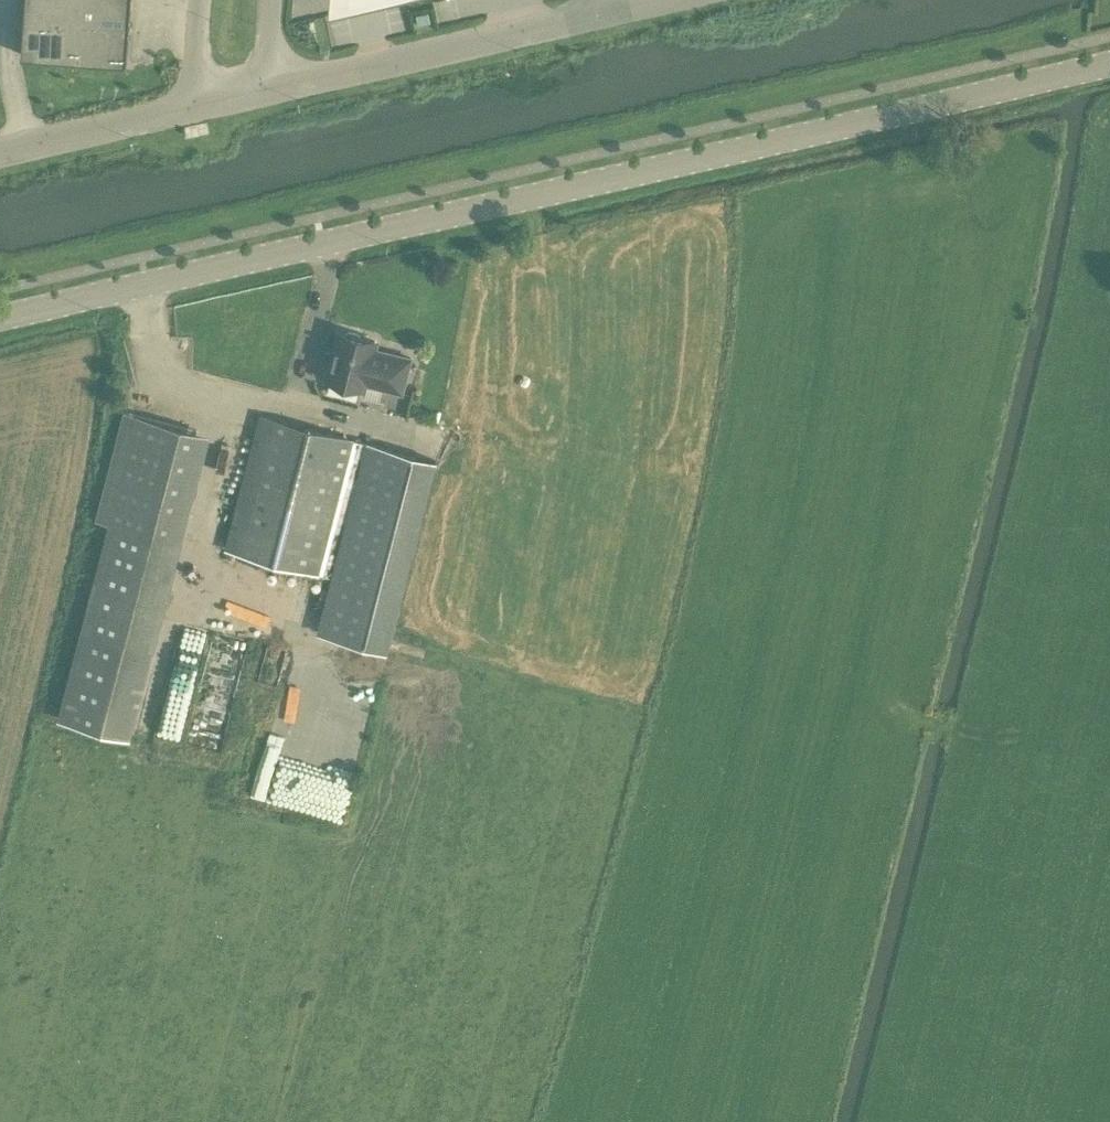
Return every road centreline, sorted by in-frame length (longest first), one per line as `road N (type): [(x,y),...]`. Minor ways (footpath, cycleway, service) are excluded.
road 1 (tertiary): [(0,318),(1109,63)]
road 2 (unclassified): [(263,90),(595,18)]
road 3 (unclassified): [(0,151),(193,108)]

